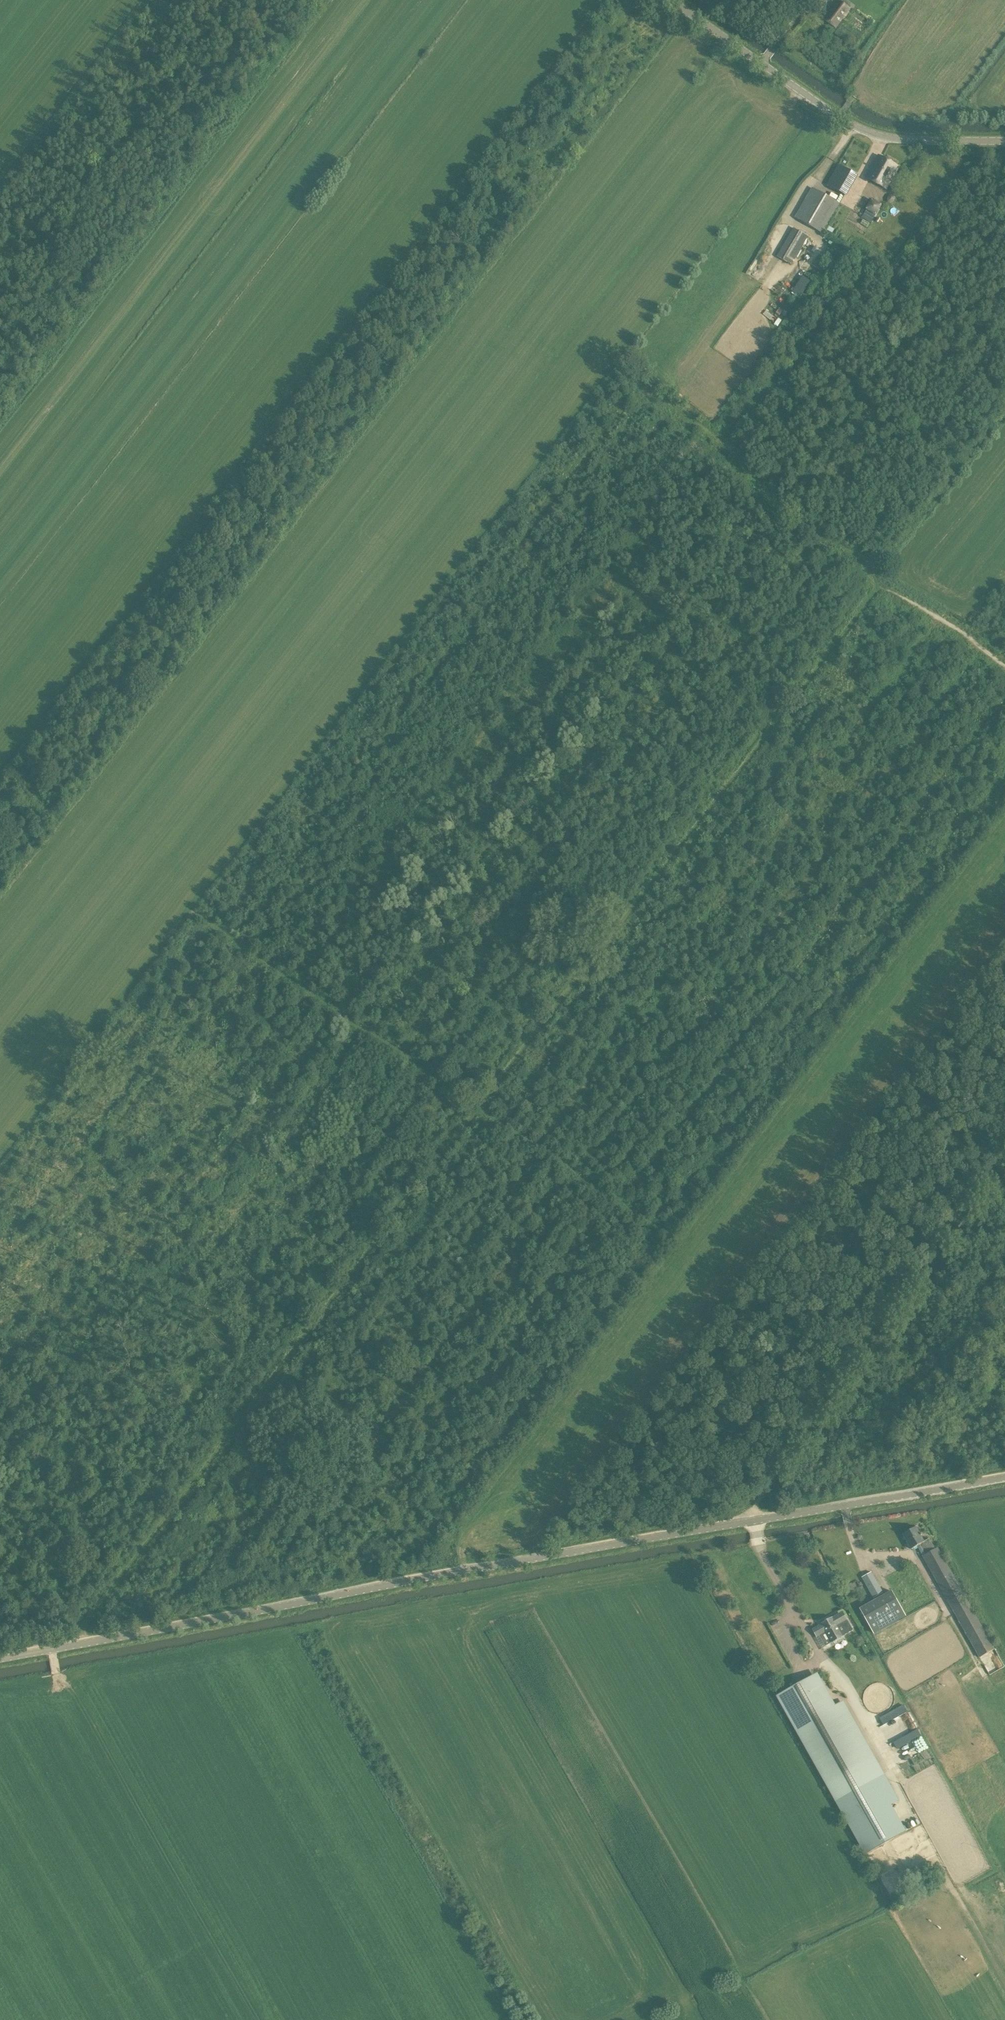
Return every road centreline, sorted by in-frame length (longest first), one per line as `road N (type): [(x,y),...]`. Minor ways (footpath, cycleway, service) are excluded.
road 1 (track): [(80,1644),(89,1619),(879,588)]
road 2 (tertiary): [(0,1658),(1004,1478)]
road 3 (track): [(1004,701),(620,1199)]
road 4 (track): [(1004,1154),(756,1504),(755,1521)]
road 5 (tertiary): [(1004,141),(874,135),(671,0)]
road 6 (track): [(1004,223),(781,503)]
road 7 (track): [(879,588),(868,563),(810,527),(725,441),(636,377)]
road 8 (track): [(480,1108),(673,1233)]
road 9 (track): [(879,588),(952,626),(1004,667)]
road 10 (track): [(839,117),(919,0)]

